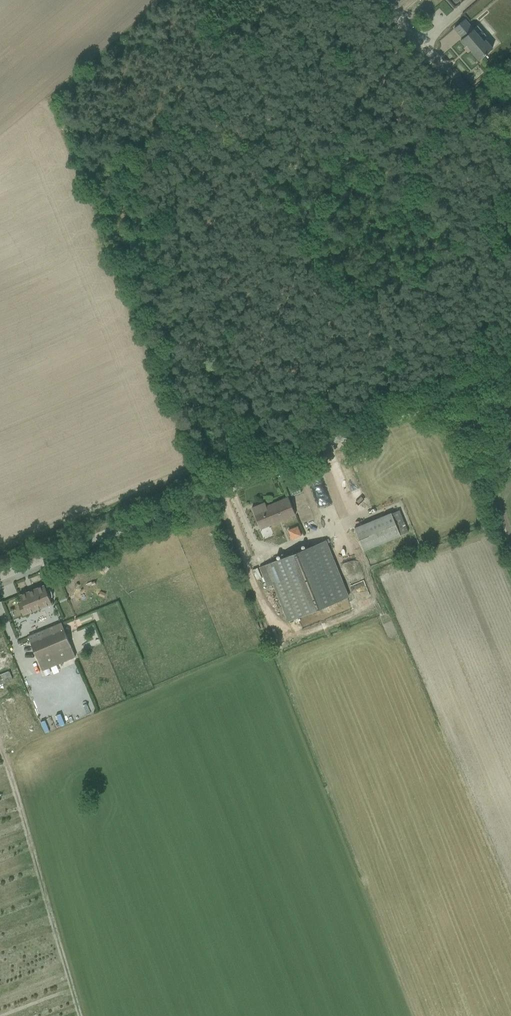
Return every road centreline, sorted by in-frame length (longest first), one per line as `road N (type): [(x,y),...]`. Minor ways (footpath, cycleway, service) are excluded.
road 1 (unclassified): [(510,368),(0,573)]
road 2 (unclassified): [(510,145),(383,0)]

